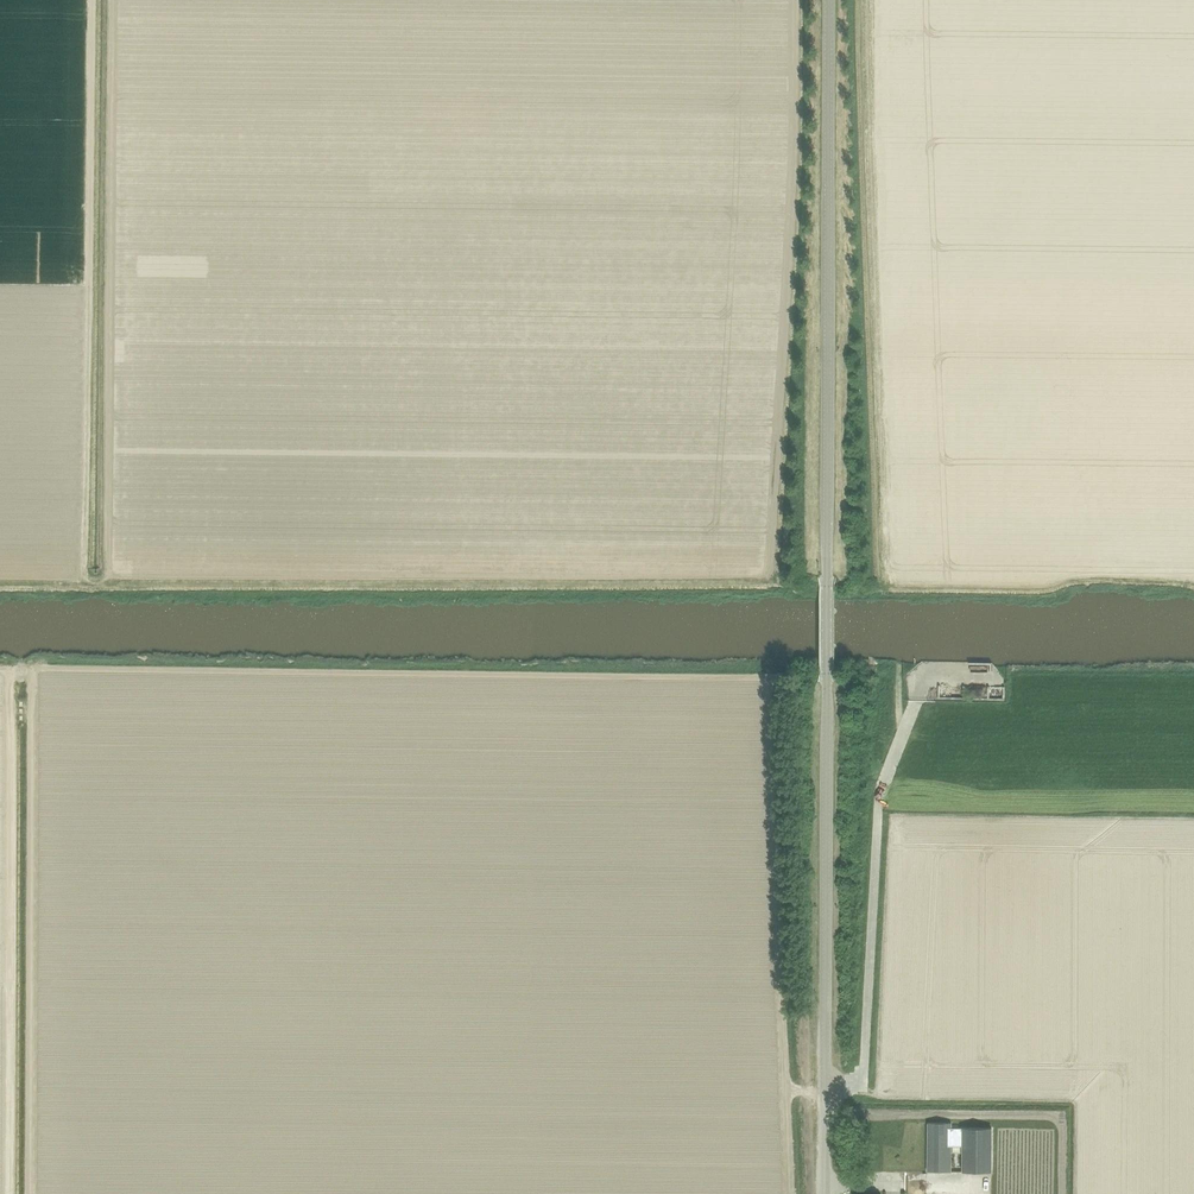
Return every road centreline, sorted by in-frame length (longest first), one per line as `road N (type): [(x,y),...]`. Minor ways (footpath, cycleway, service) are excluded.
road 1 (unclassified): [(827,585),(828,0)]
road 2 (unclassified): [(824,1193),(827,680)]

